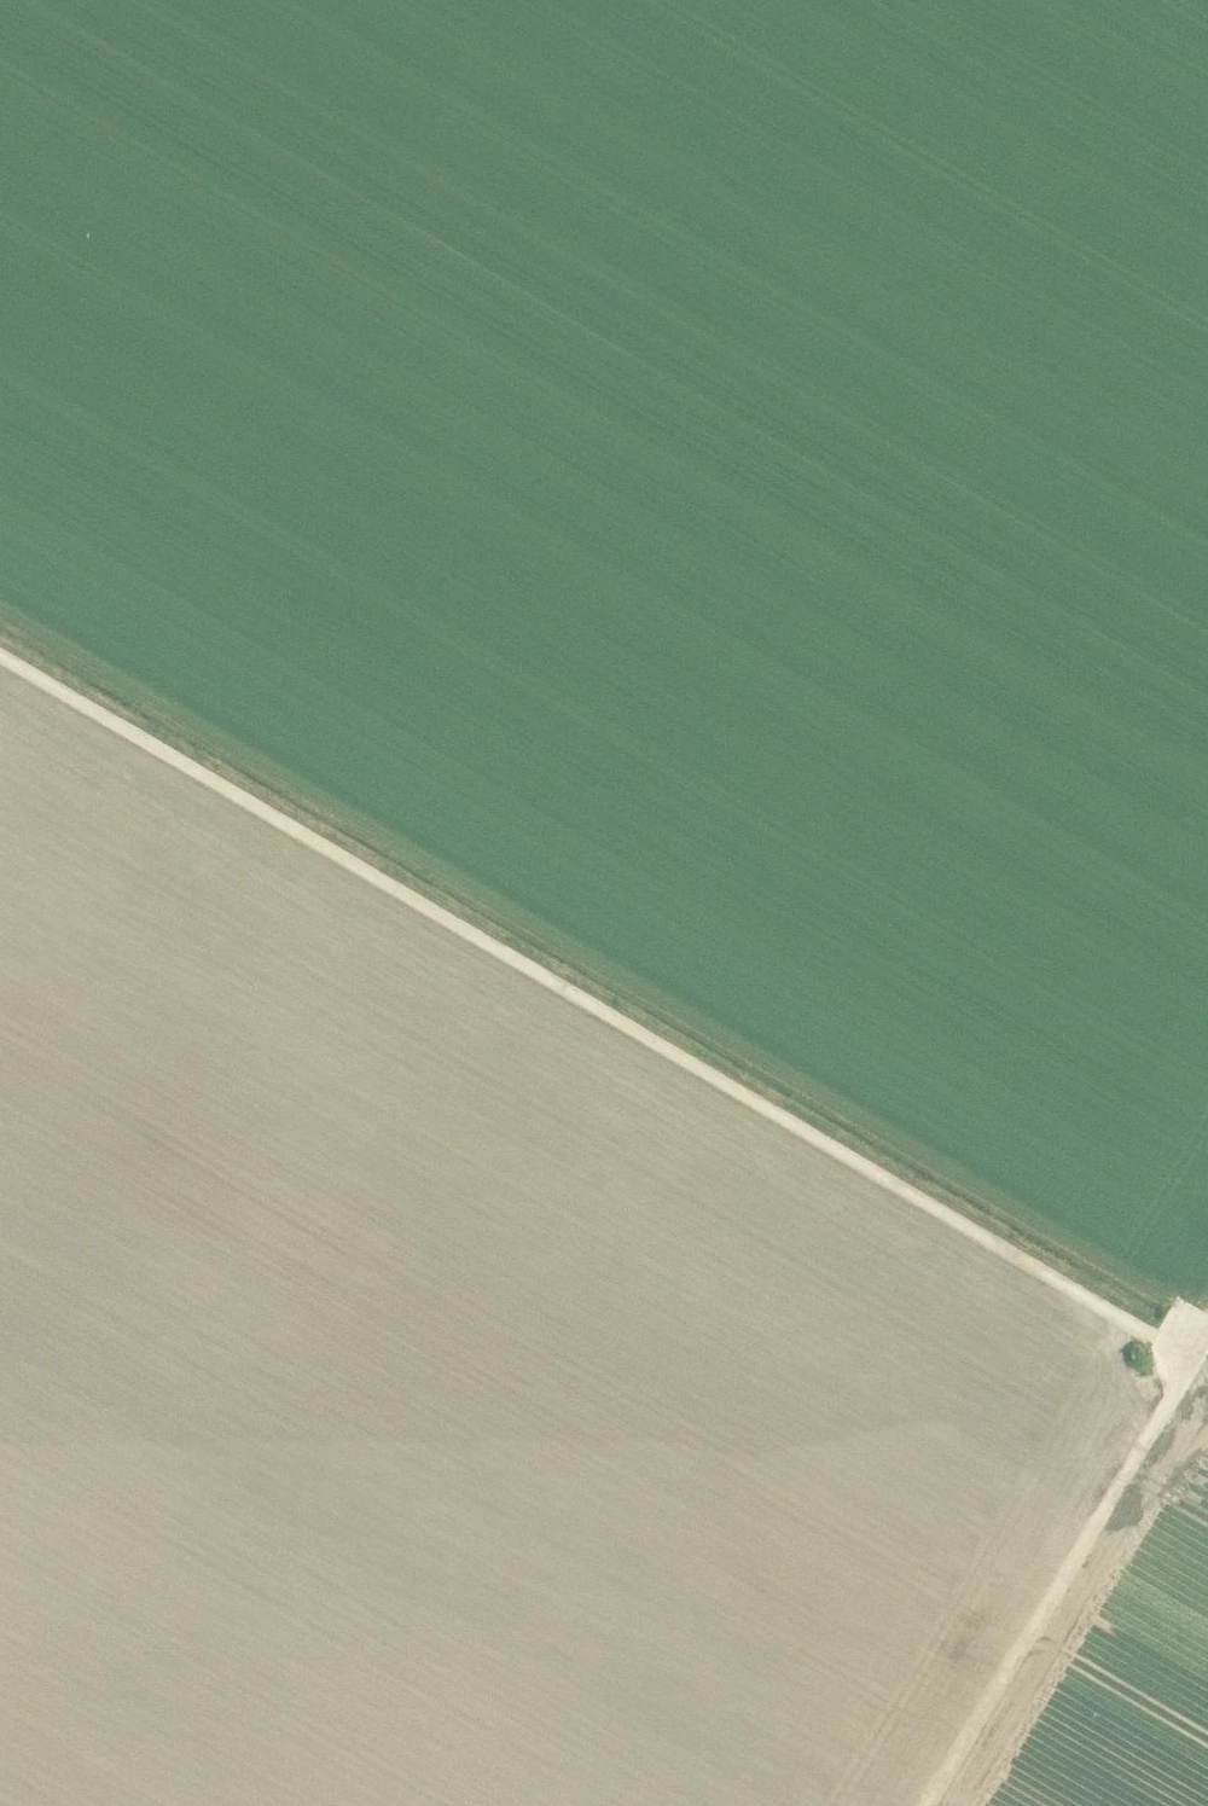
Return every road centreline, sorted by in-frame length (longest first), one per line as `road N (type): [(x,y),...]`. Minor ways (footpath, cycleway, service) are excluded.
road 1 (track): [(0,658),(1207,1364)]

